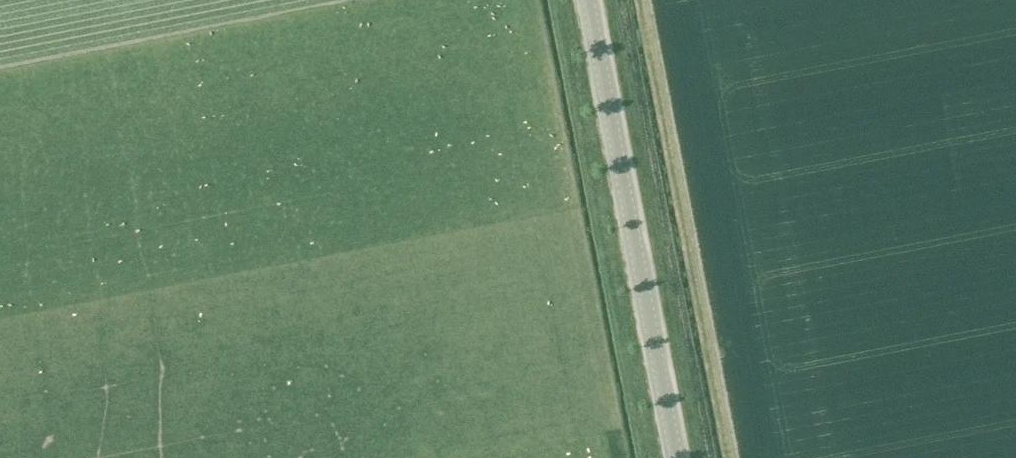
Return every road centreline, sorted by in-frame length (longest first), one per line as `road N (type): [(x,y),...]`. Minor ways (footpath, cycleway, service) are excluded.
road 1 (tertiary): [(676,457),(588,0)]

